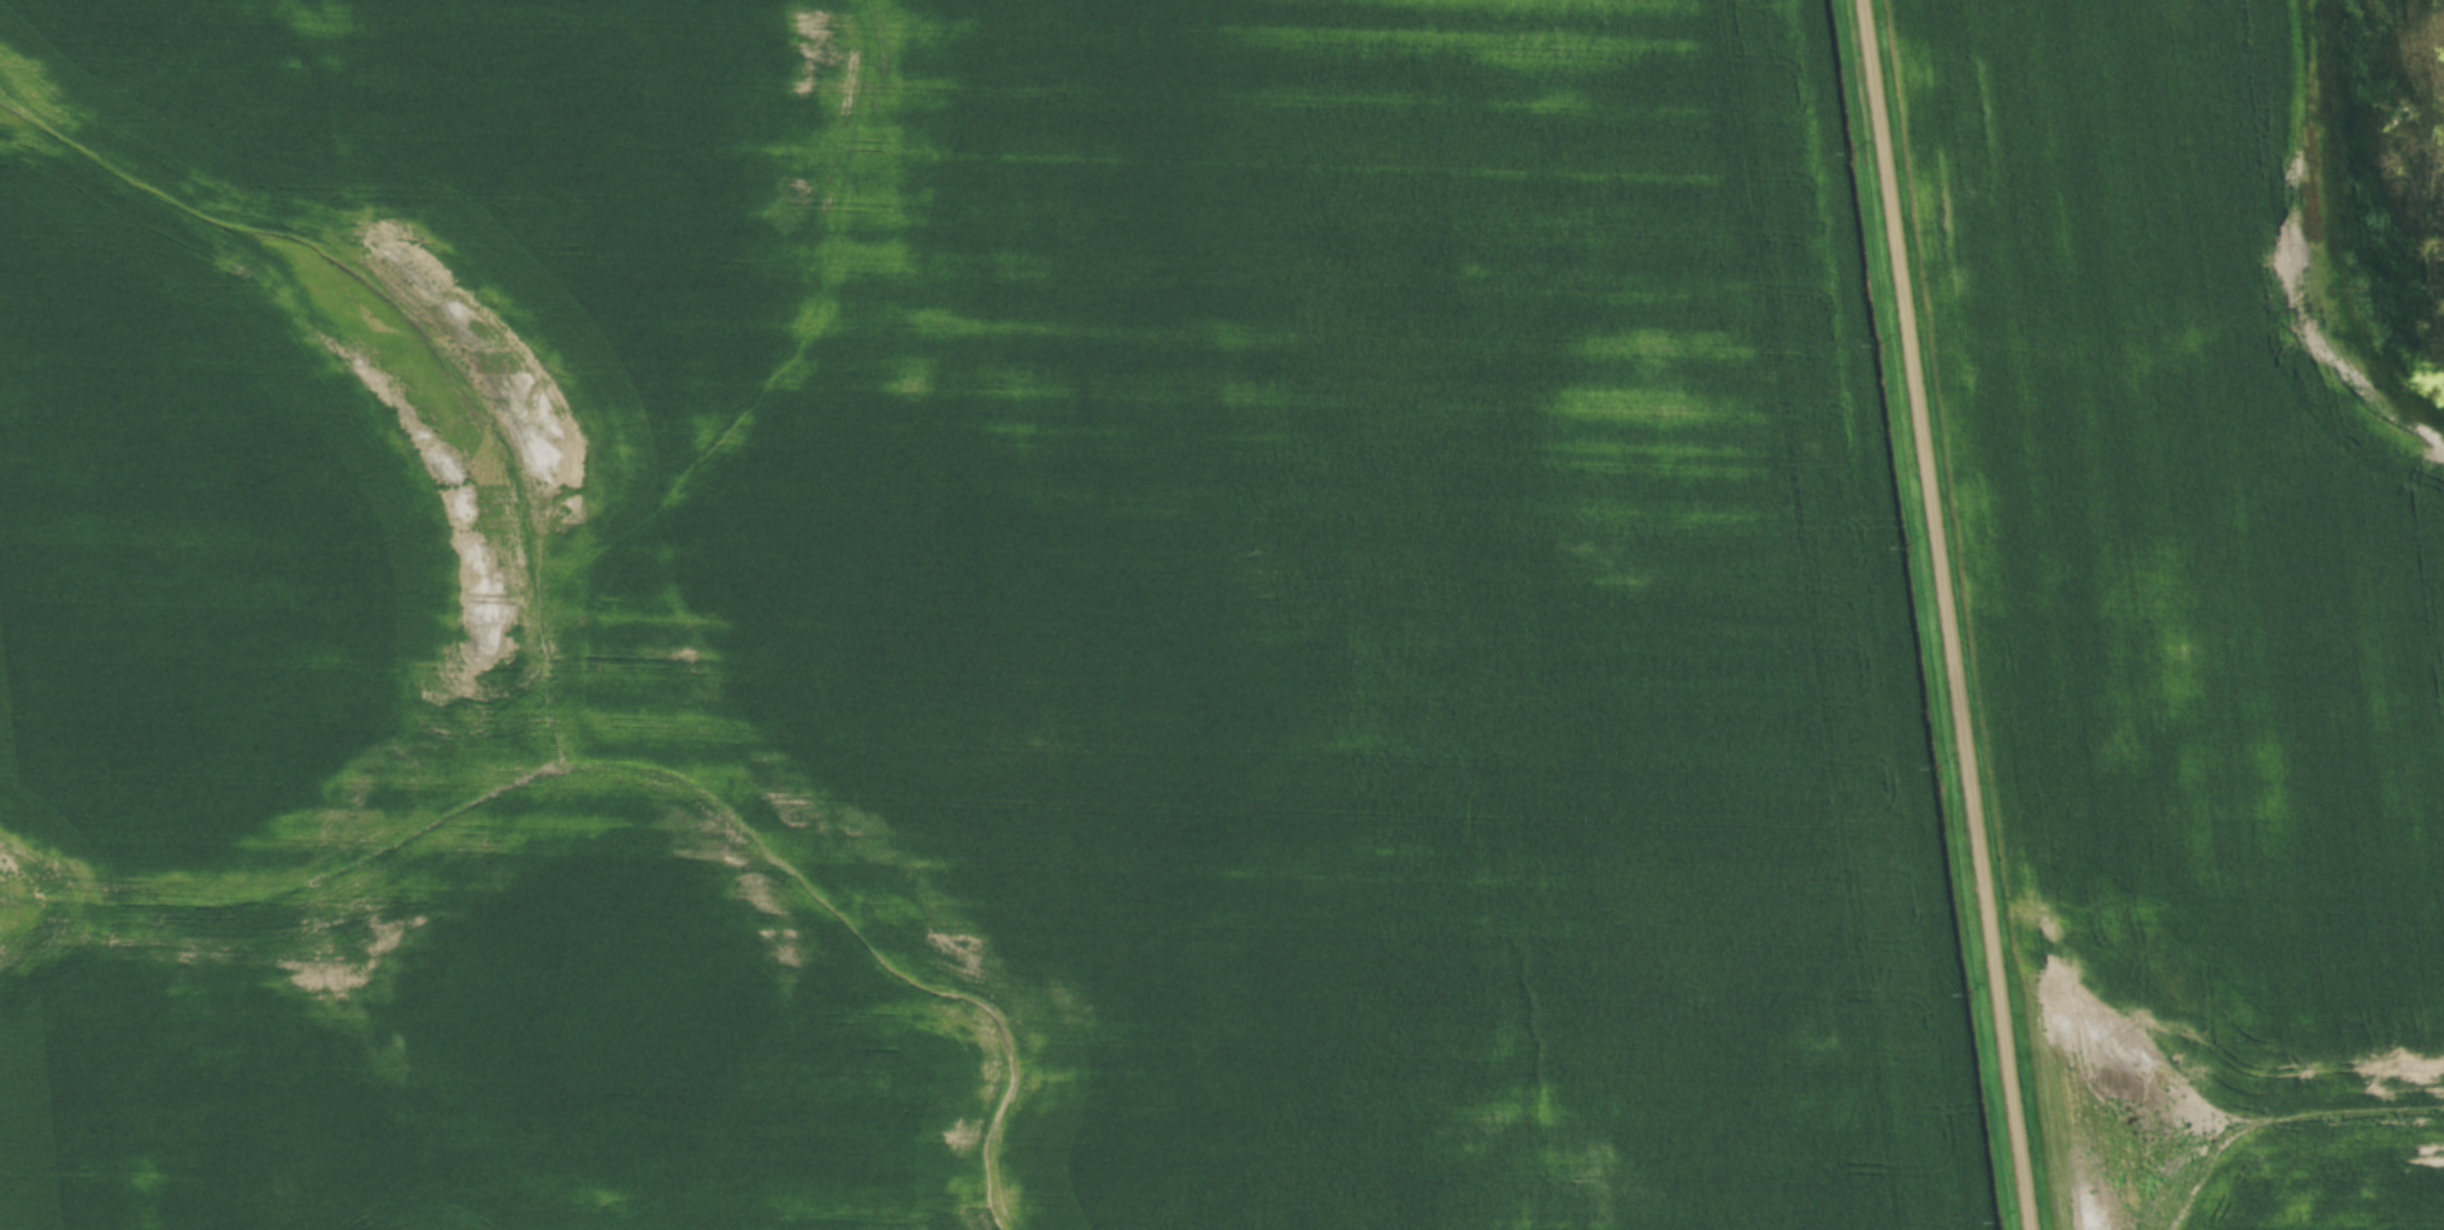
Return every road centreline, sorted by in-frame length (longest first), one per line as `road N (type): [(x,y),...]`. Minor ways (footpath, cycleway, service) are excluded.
road 1 (residential): [(2031,1229),(1864,0)]

